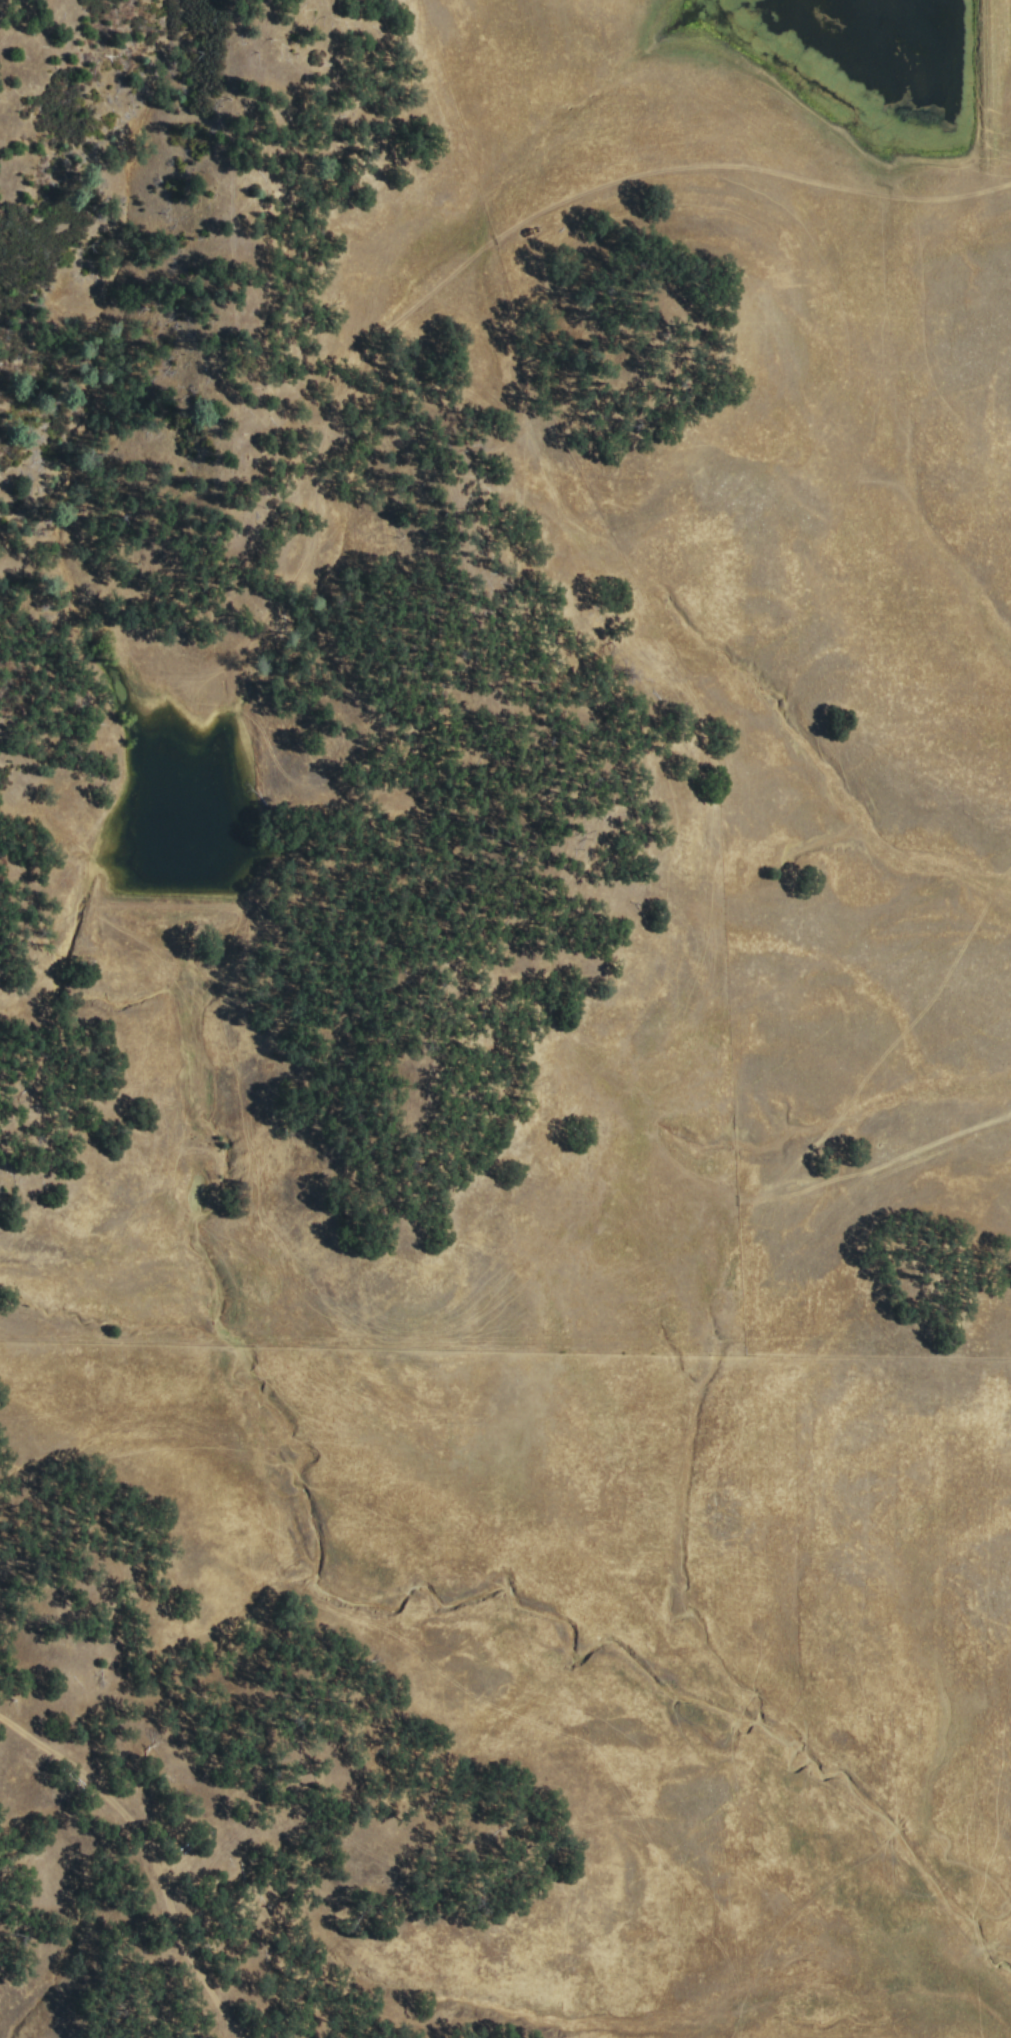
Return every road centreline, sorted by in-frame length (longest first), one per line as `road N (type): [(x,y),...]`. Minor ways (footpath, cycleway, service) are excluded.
road 1 (track): [(0,1718),(73,1766),(130,1822),(198,1981),(240,2037)]

